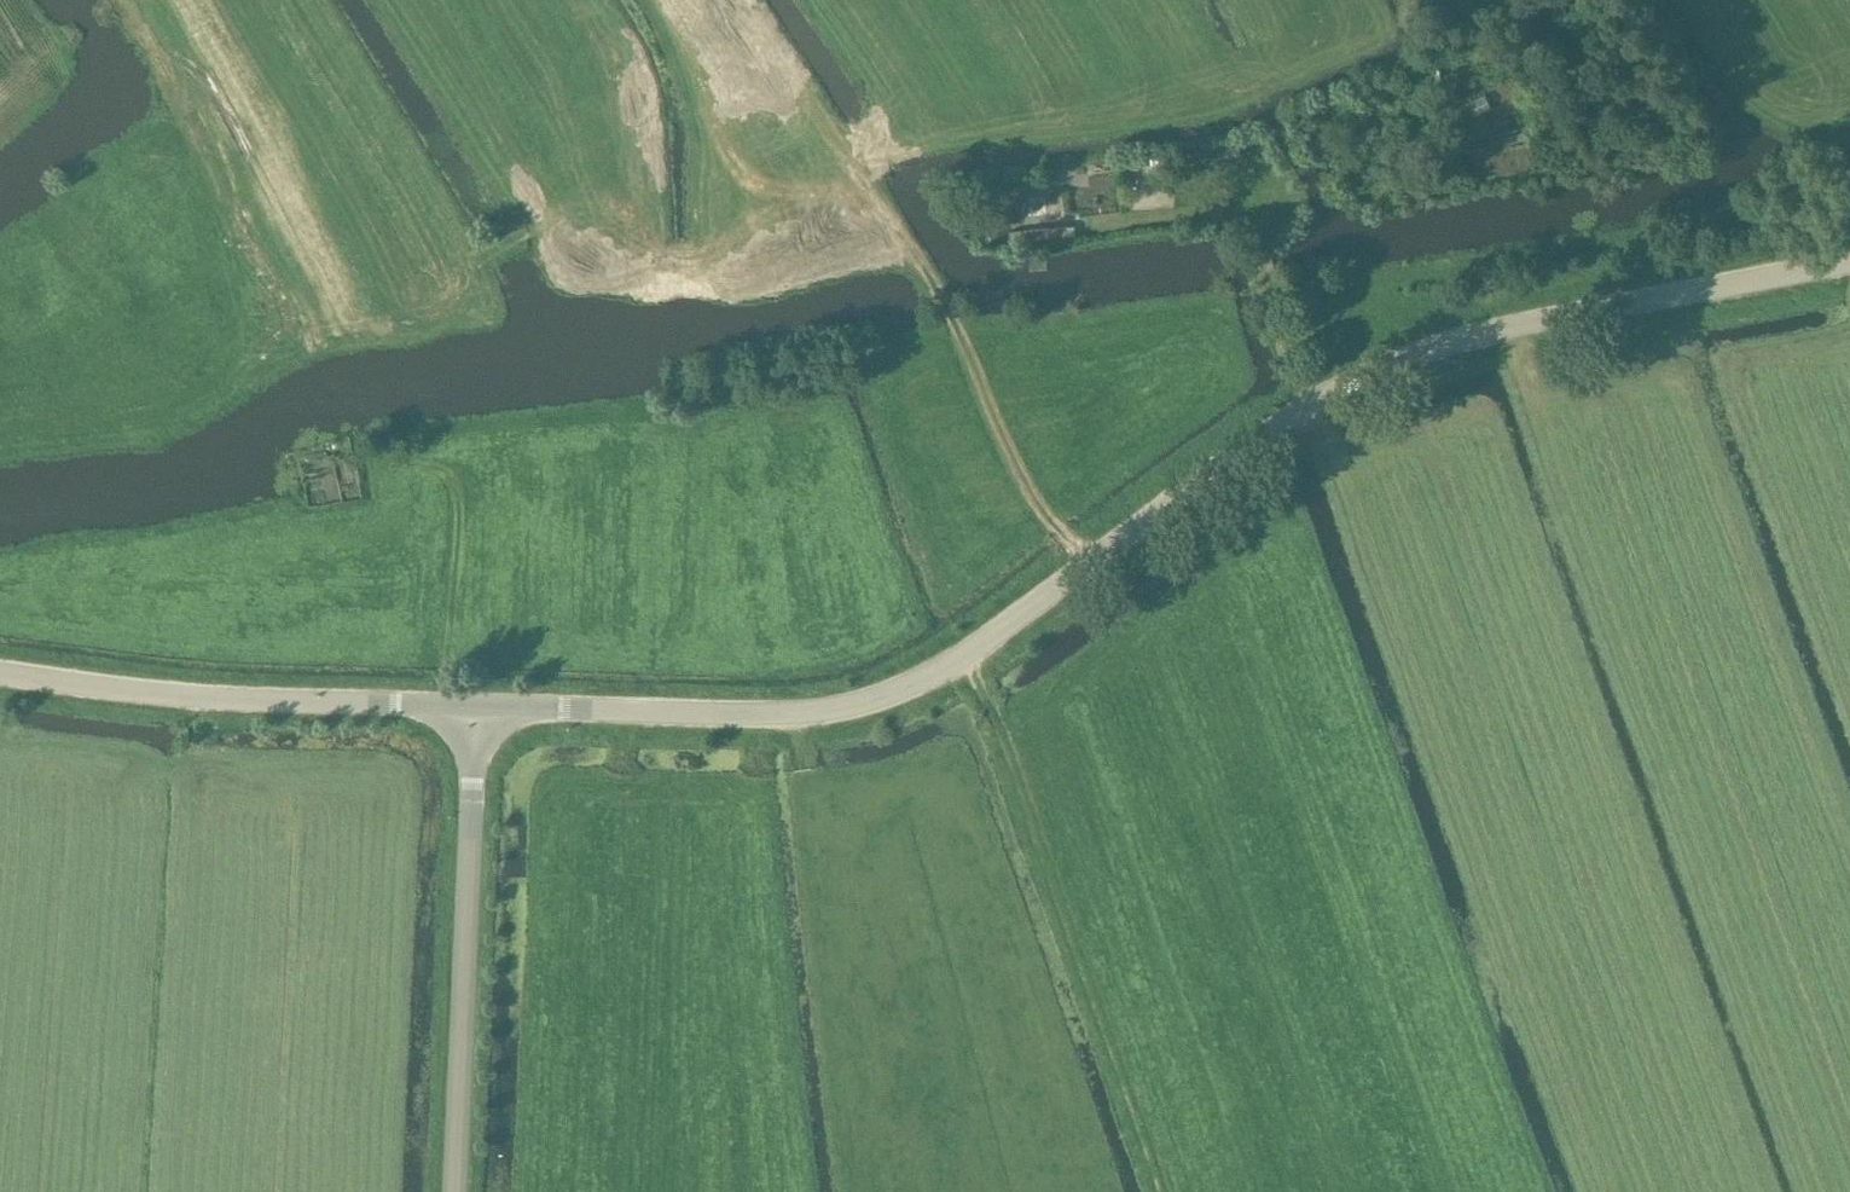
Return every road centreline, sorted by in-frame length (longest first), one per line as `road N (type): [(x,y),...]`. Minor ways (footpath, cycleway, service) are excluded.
road 1 (tertiary): [(471,704),(830,715),(943,674),(1311,404),(1361,378),(1501,331),(1849,262)]
road 2 (track): [(462,272),(527,235),(643,128),(738,71),(795,73),(934,286),(1034,504),(1091,564)]
road 3 (track): [(1161,1191),(964,660)]
road 4 (tertiary): [(471,704),(450,1191)]
road 5 (unclassified): [(0,671),(189,699),(471,704)]

